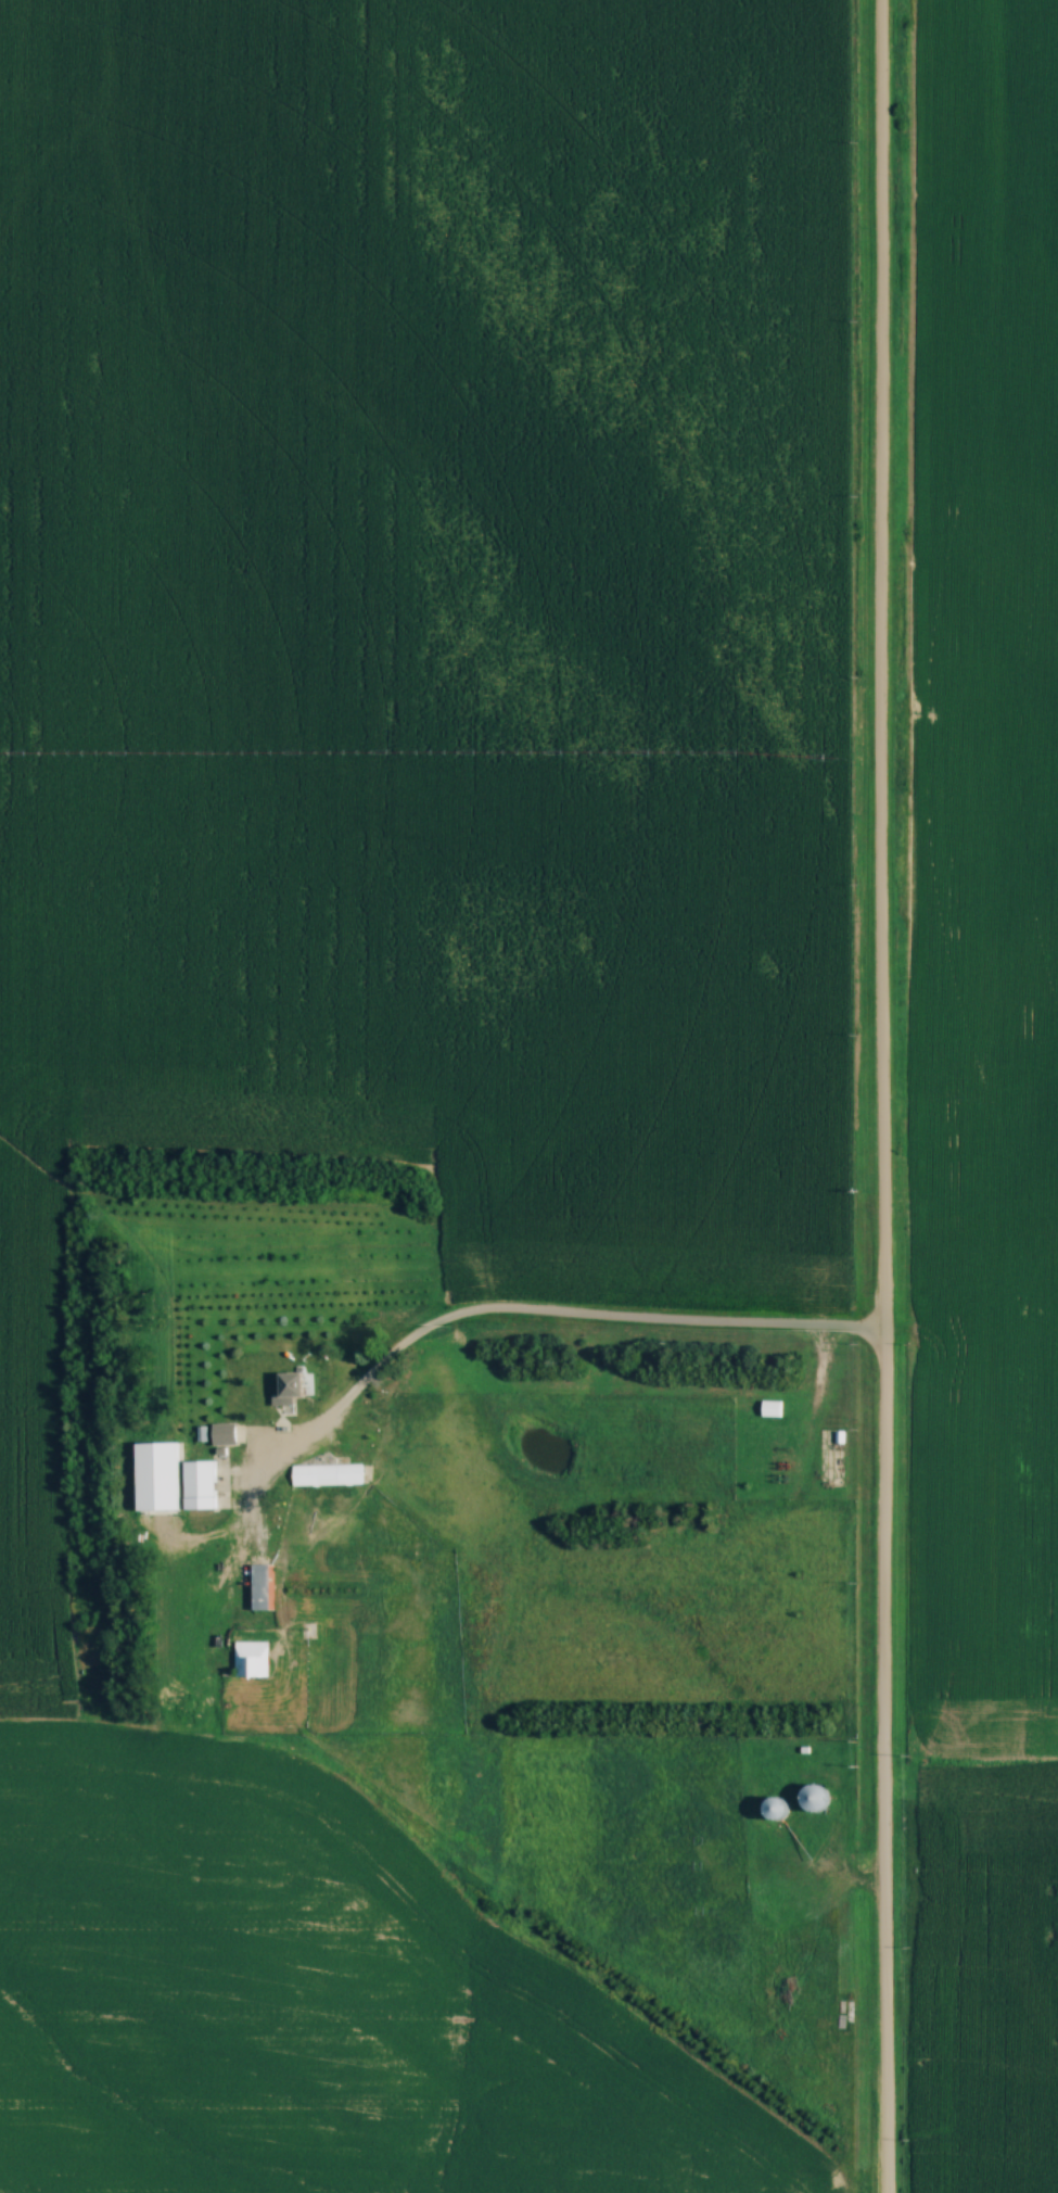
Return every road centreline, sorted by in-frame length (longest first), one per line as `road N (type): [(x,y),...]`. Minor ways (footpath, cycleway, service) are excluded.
road 1 (tertiary): [(880,2192),(882,0)]

